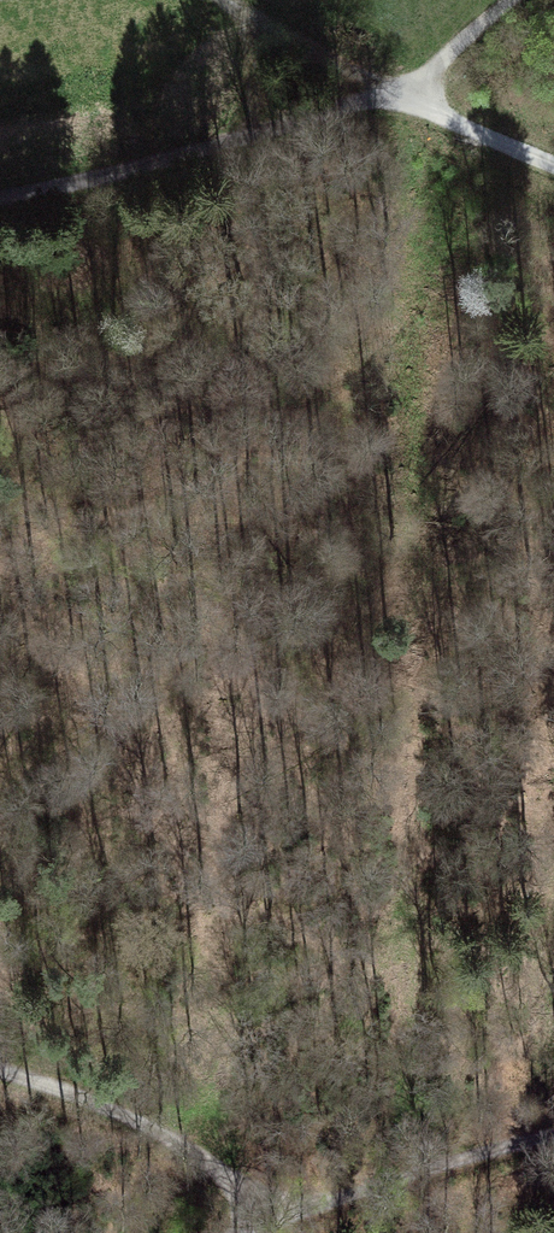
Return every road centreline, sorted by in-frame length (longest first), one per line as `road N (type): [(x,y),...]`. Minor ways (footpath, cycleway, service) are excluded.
road 1 (track): [(553,163),(406,98),(86,185),(0,199)]
road 2 (track): [(227,0),(406,98),(513,0)]
road 3 (track): [(0,1067),(99,1101),(289,1209)]
road 4 (track): [(289,1209),(450,1158),(553,1138)]

